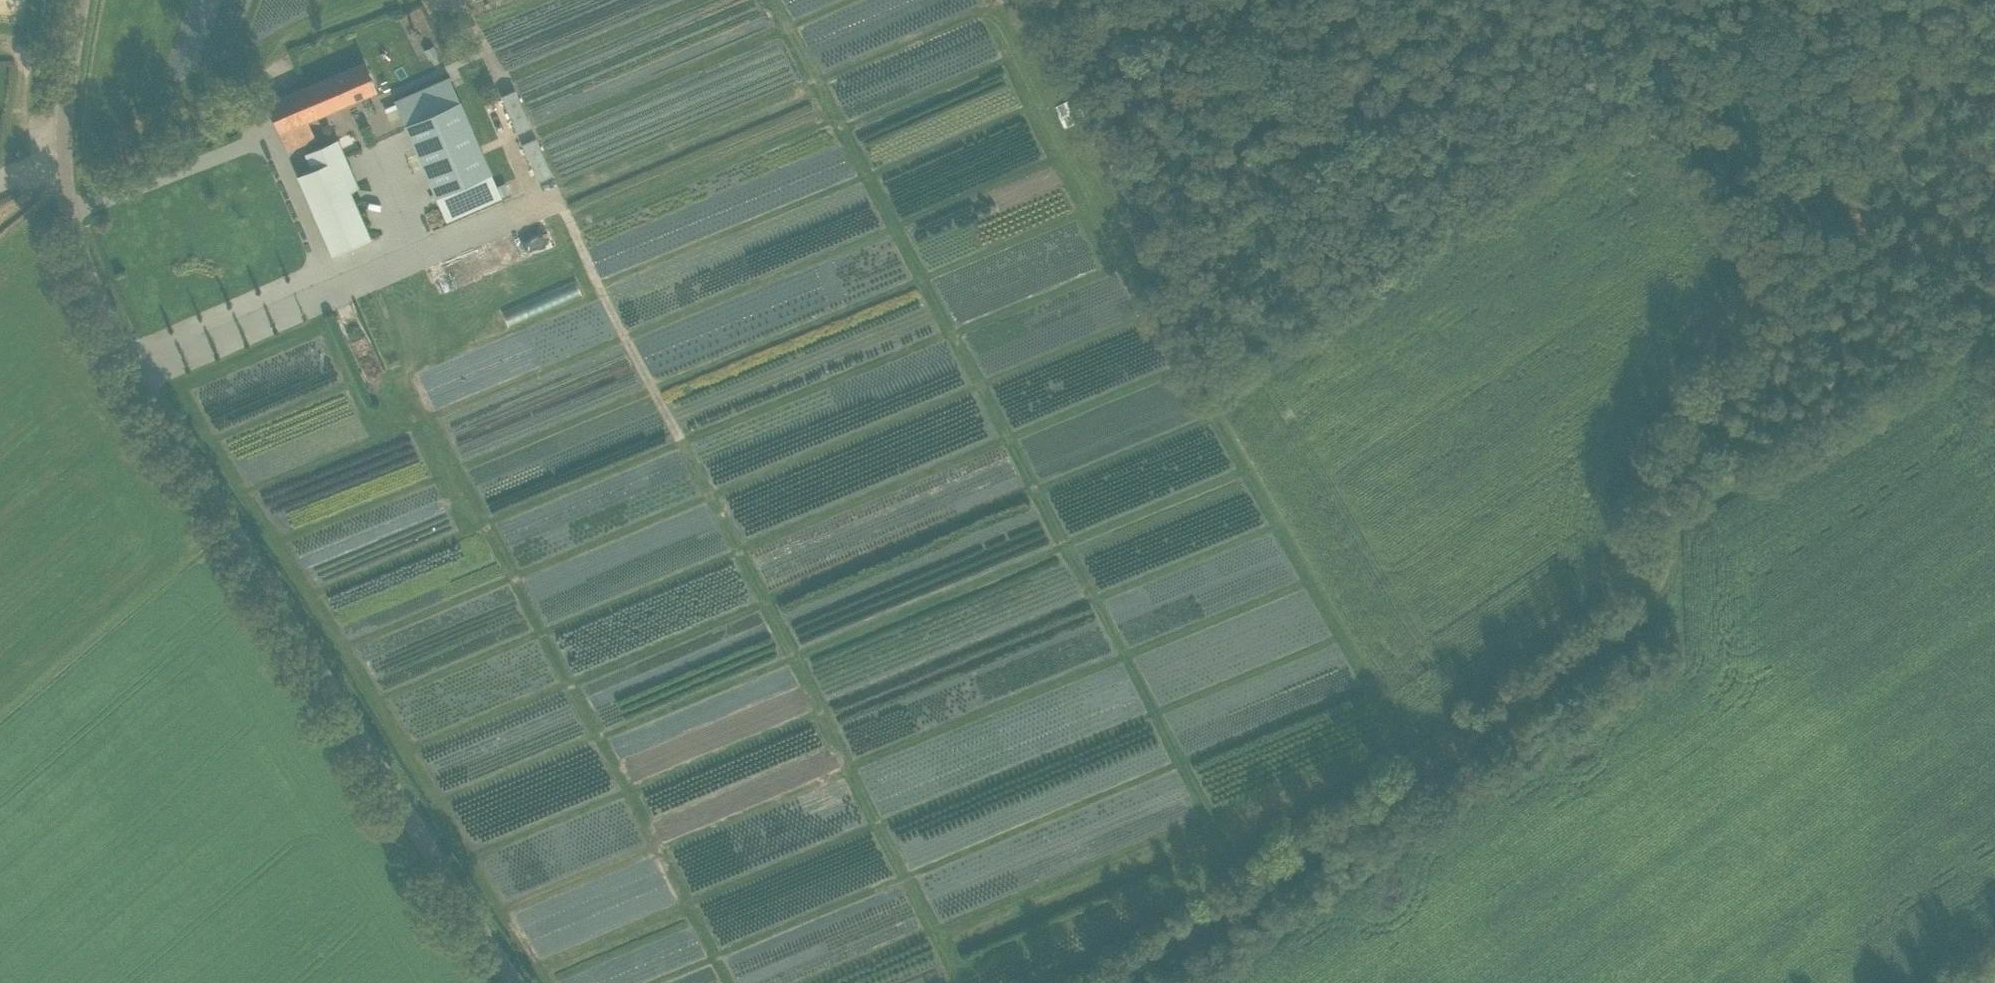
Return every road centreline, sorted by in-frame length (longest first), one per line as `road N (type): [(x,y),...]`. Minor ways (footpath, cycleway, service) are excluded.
road 1 (track): [(1112,982),(1463,745),(1667,583),(1667,485),(1701,376),(1884,127),(1906,68)]
road 2 (unclassified): [(515,982),(248,561),(80,267),(60,209),(52,142),(69,0)]

